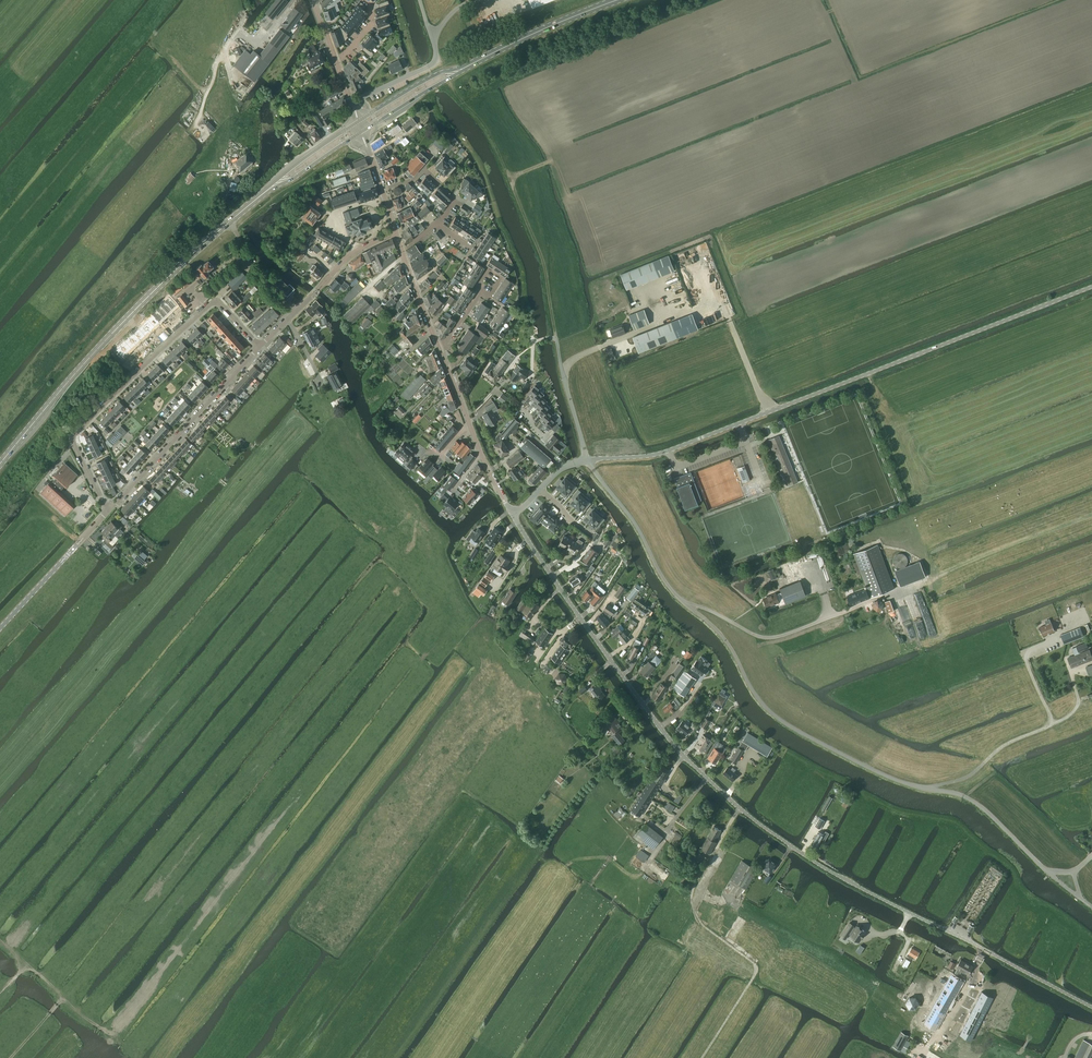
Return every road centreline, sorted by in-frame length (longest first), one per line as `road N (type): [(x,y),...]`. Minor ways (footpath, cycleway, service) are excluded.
road 1 (unclassified): [(1091,1007),(847,881),(740,809),(667,736),(514,515)]
road 2 (unclassified): [(1091,906),(977,804),(882,774),(770,711),(726,641),(672,590),(587,460)]
road 3 (unclassified): [(587,460),(669,450),(1091,286)]
road 4 (primary): [(0,465),(133,312),(266,195)]
road 5 (residential): [(259,347),(216,299),(75,434),(107,512)]
road 6 (track): [(702,1057),(756,968),(695,911),(732,819)]
road 7 (track): [(905,587),(775,637),(685,603)]
road 8 (track): [(927,788),(964,779),(1008,743),(1070,715),(1078,702),(1072,670),(1091,662)]
road 9 (residential): [(107,512),(259,347)]
road 10 (track): [(559,157),(508,178),(544,266),(554,338)]
road 11 (primary): [(471,64),(618,0)]
road 12 (residential): [(514,515),(449,371)]
road 13 (unclassified): [(359,99),(437,60),(420,0)]
road 14 (track): [(1048,726),(1028,652),(1088,617)]
road 15 (residential): [(296,311),(346,258),(396,232)]
road 16 (primary): [(362,132),(471,64)]
road 17 (primary): [(471,64),(428,79),(359,120)]
road 18 (unclassified): [(587,460),(557,341)]

